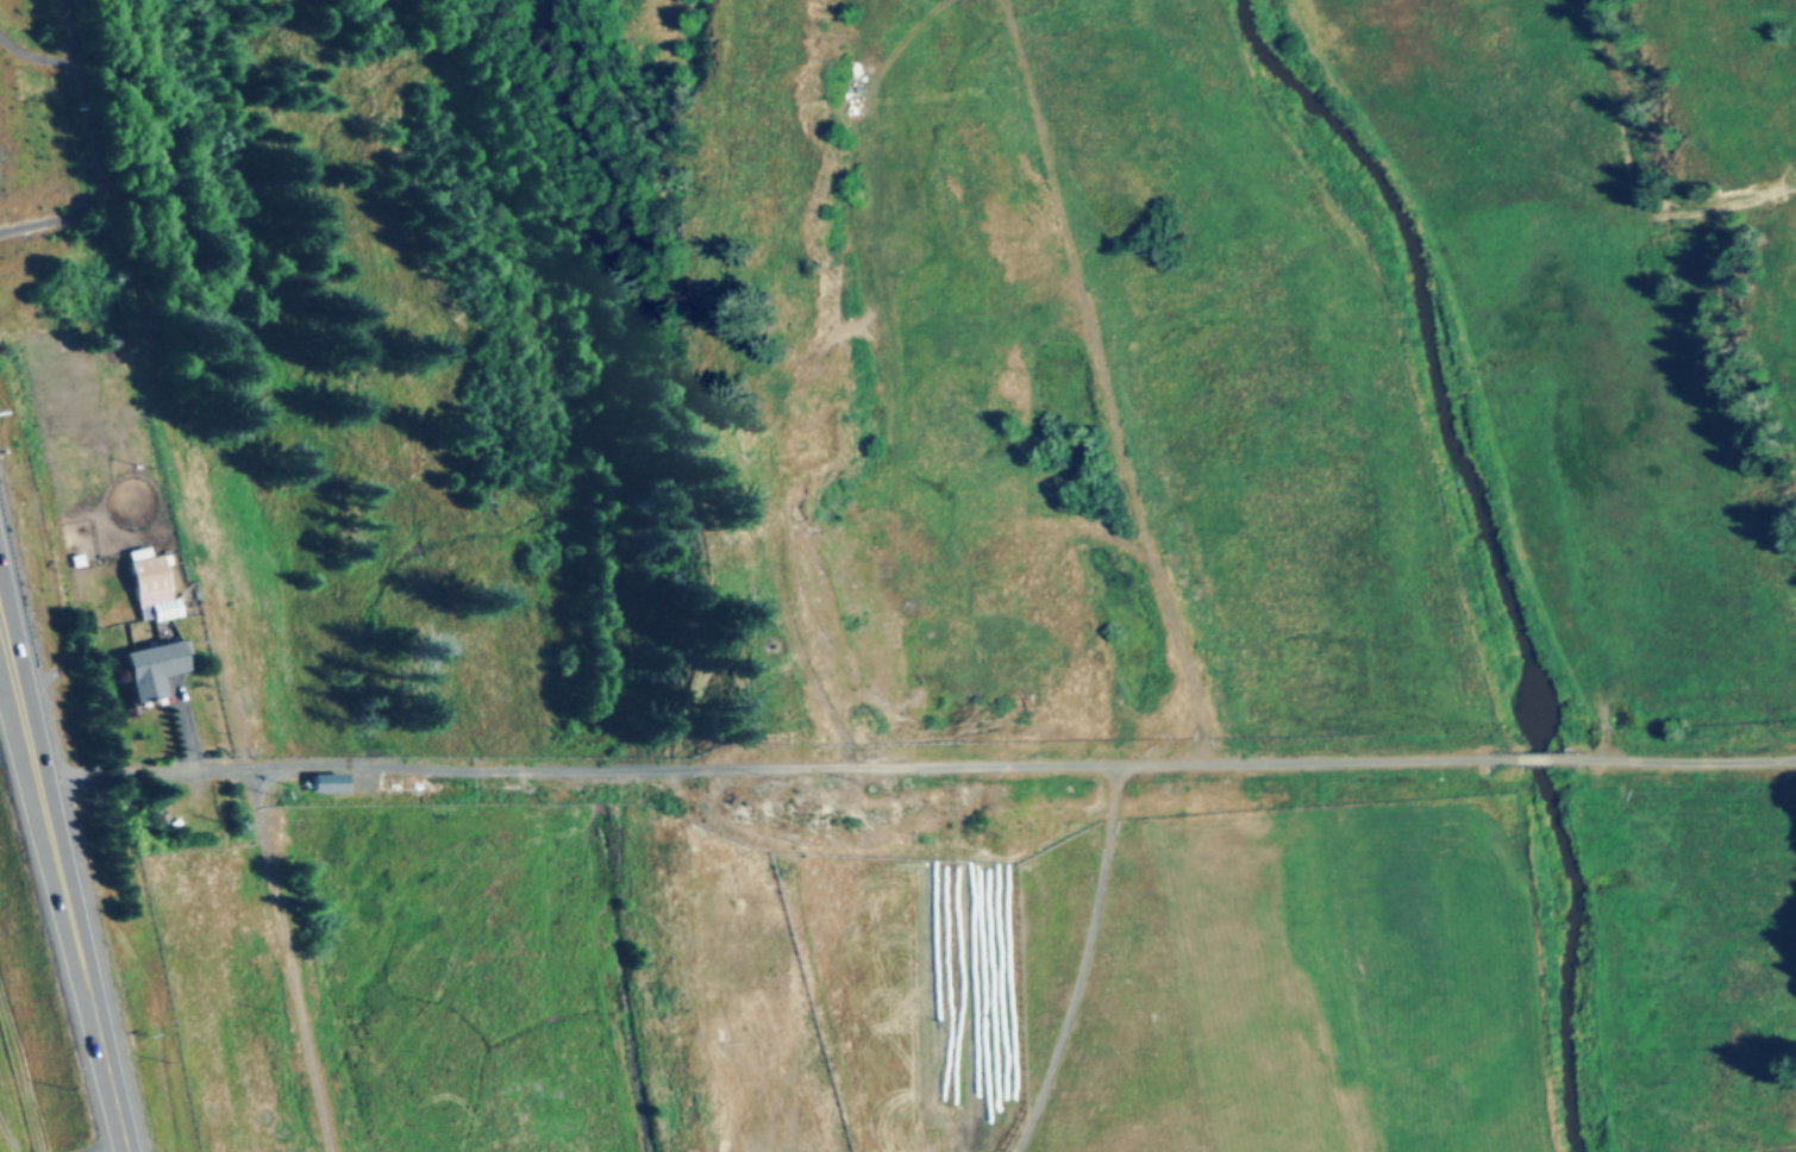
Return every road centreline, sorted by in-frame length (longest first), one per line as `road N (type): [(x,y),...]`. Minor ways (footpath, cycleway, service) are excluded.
road 1 (trunk): [(126,1151),(0,627)]

